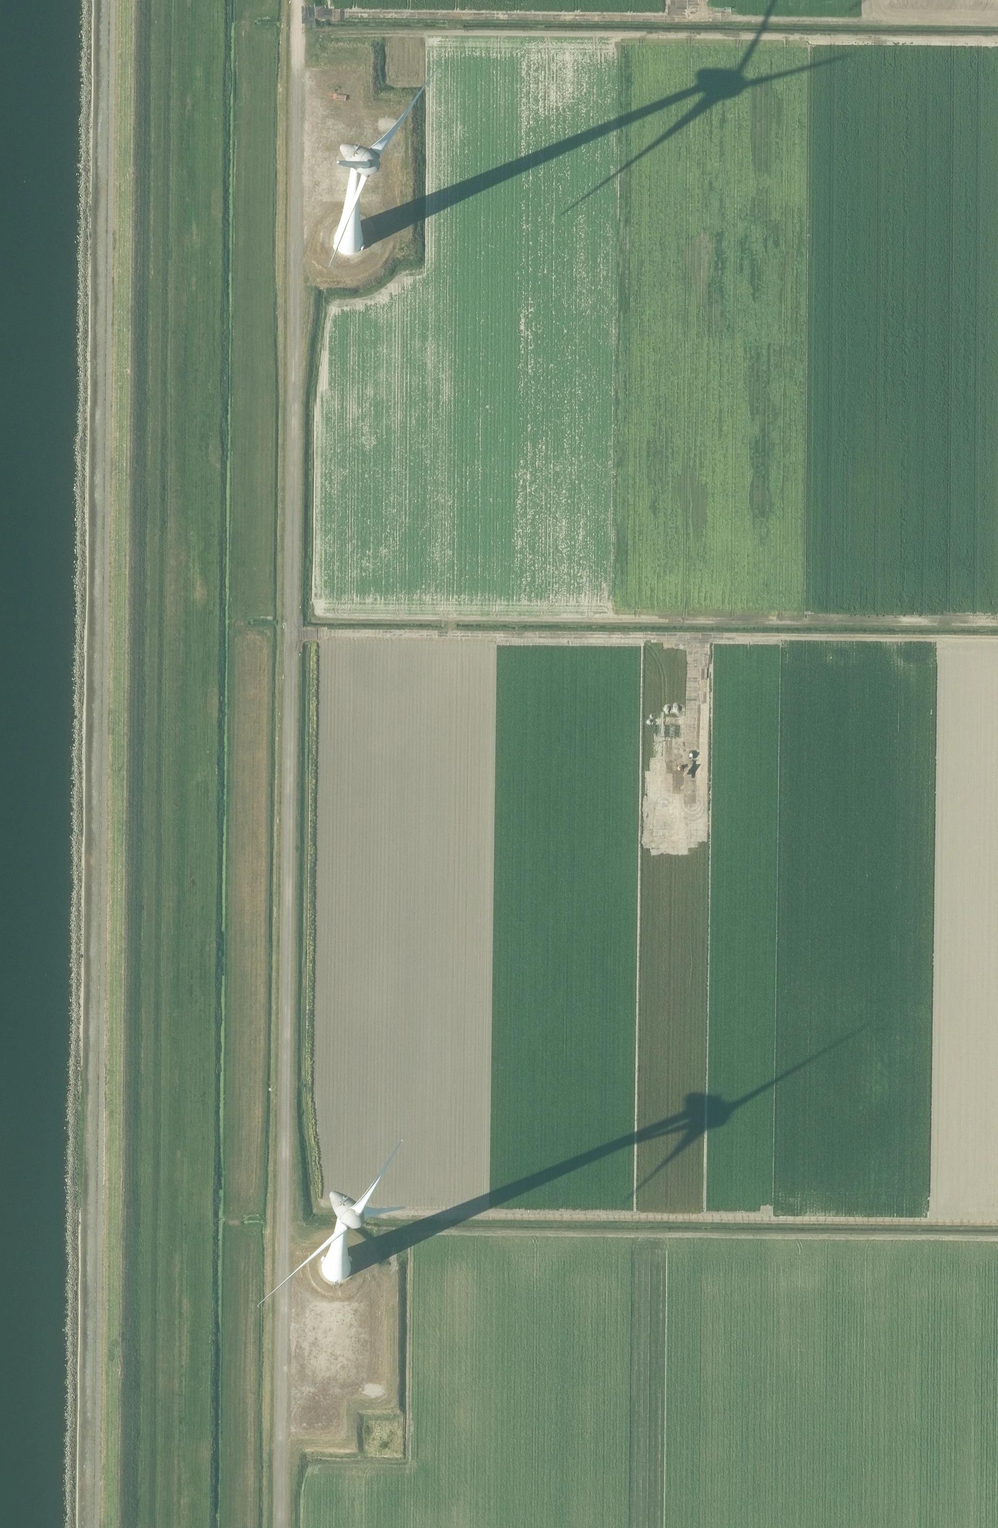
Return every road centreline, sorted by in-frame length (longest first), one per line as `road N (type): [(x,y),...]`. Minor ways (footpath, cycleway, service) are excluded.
road 1 (unclassified): [(96,1527),(112,0)]

